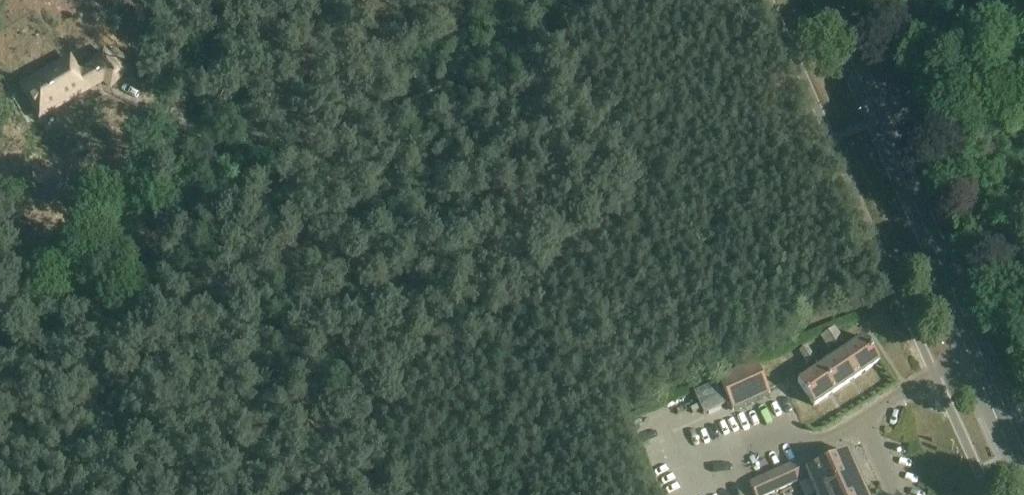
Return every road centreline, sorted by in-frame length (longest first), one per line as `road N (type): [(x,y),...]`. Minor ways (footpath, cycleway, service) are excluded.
road 1 (primary): [(1023,451),(878,121)]
road 2 (unclassified): [(878,121),(1023,77)]
road 3 (primary): [(878,121),(823,0)]

